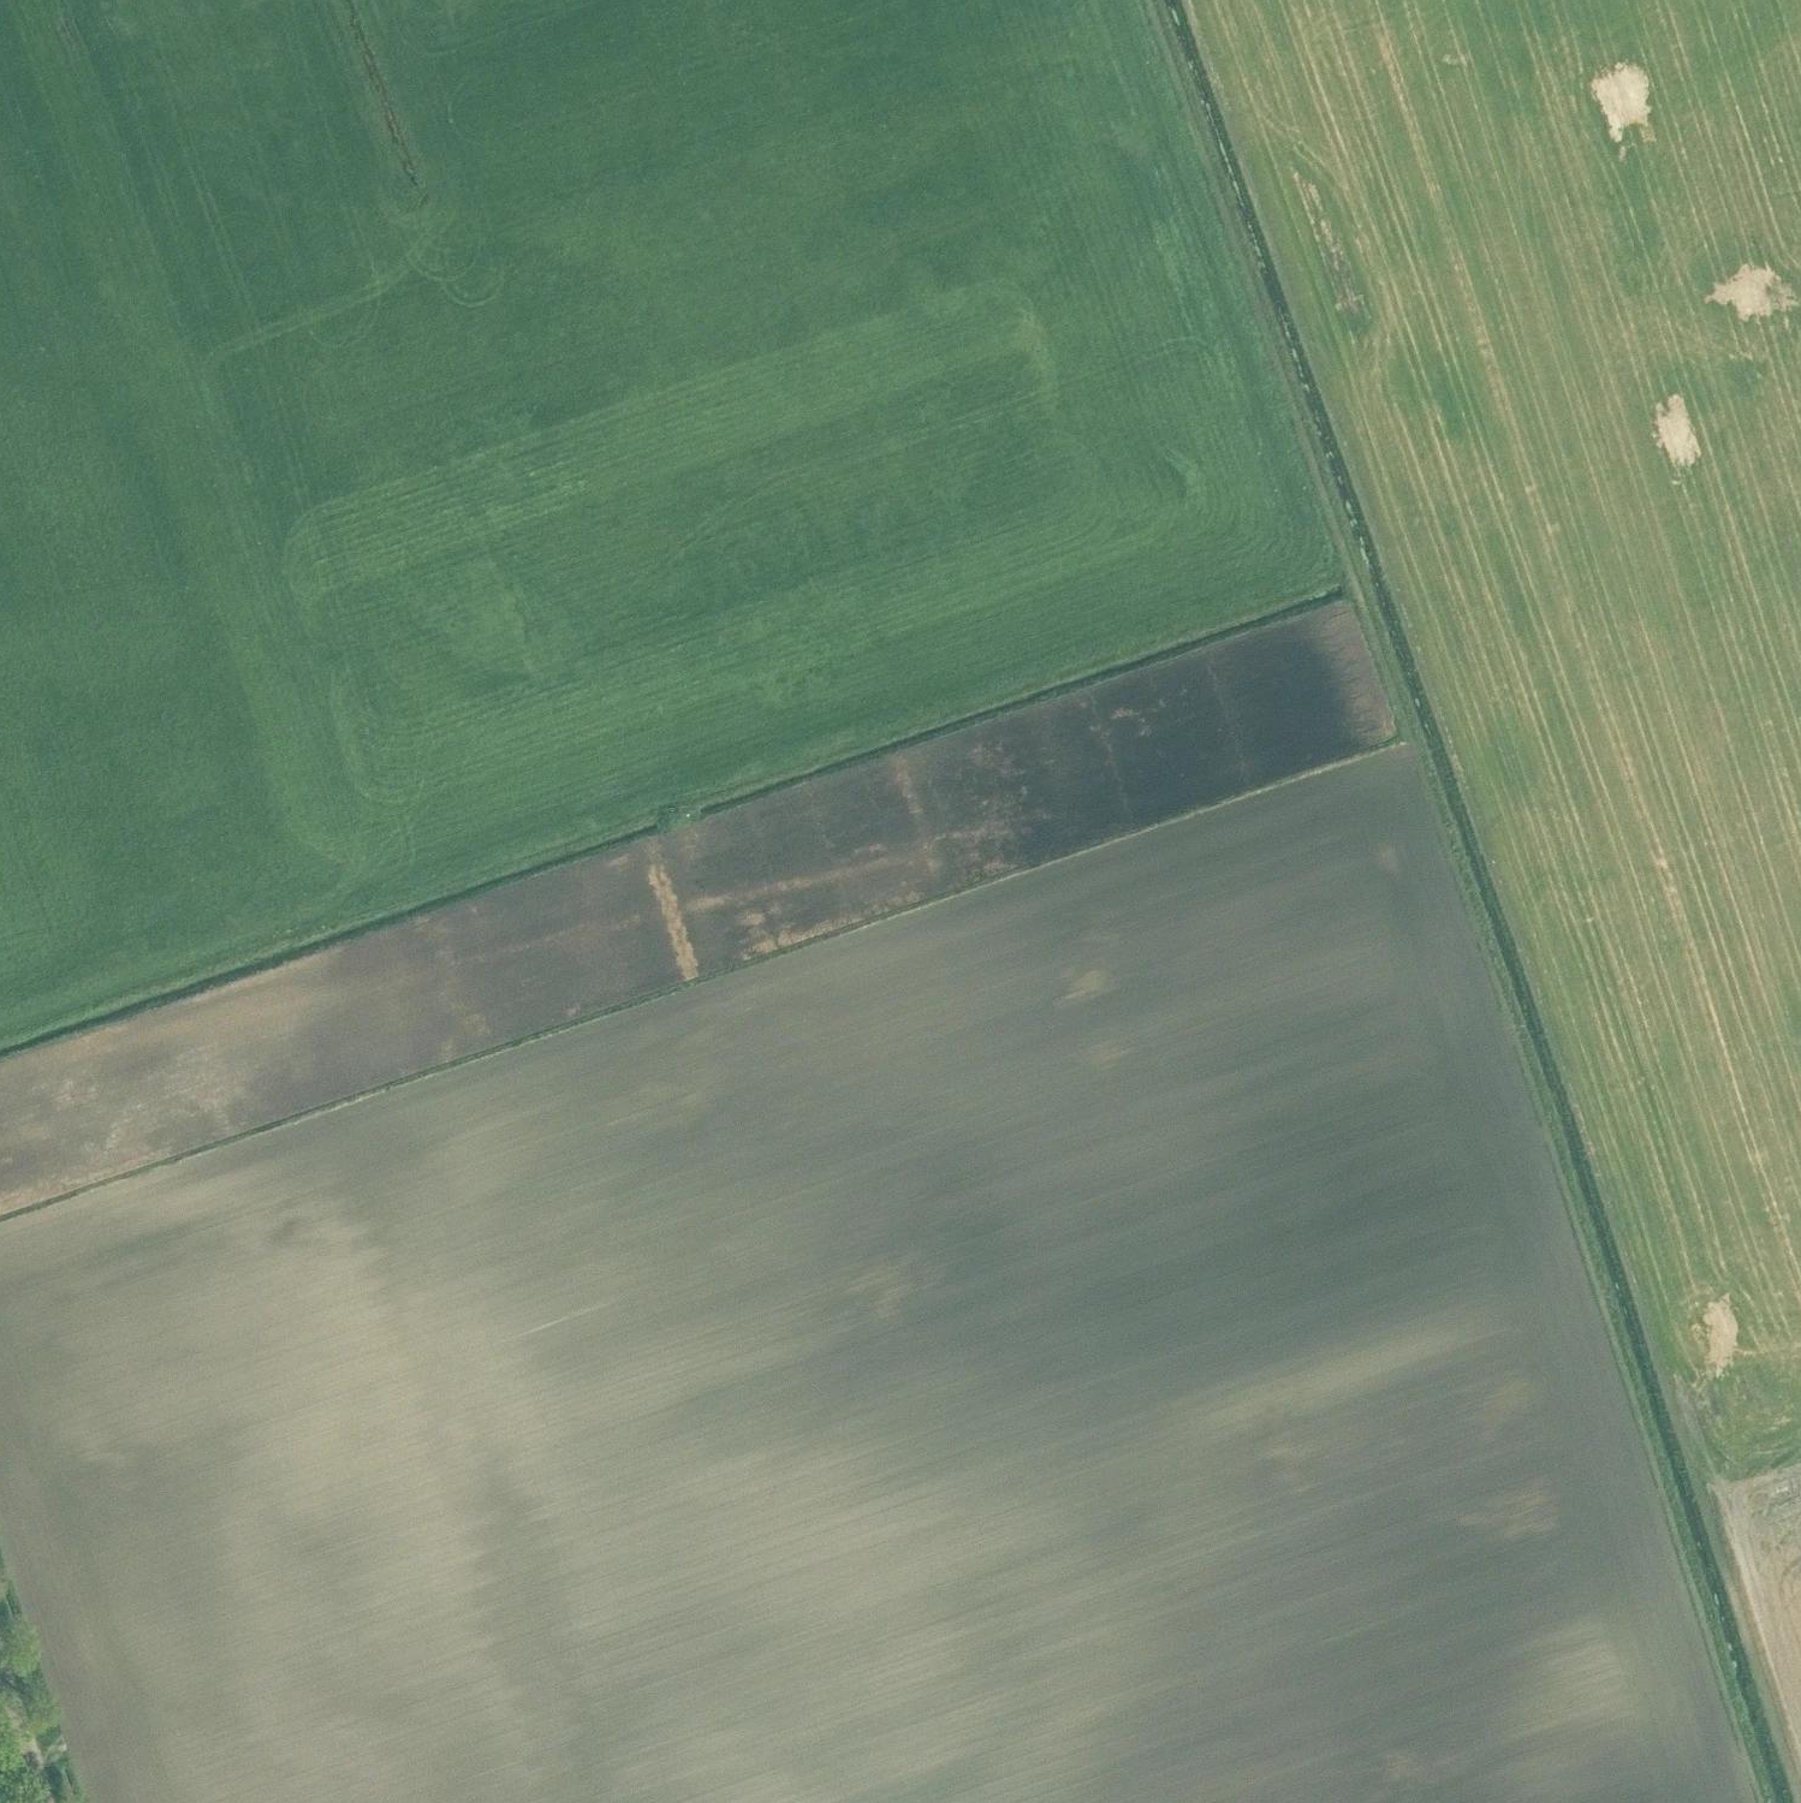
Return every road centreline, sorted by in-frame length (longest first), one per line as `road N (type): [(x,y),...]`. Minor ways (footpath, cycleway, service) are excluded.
road 1 (unclassified): [(46,1802),(0,1665)]

